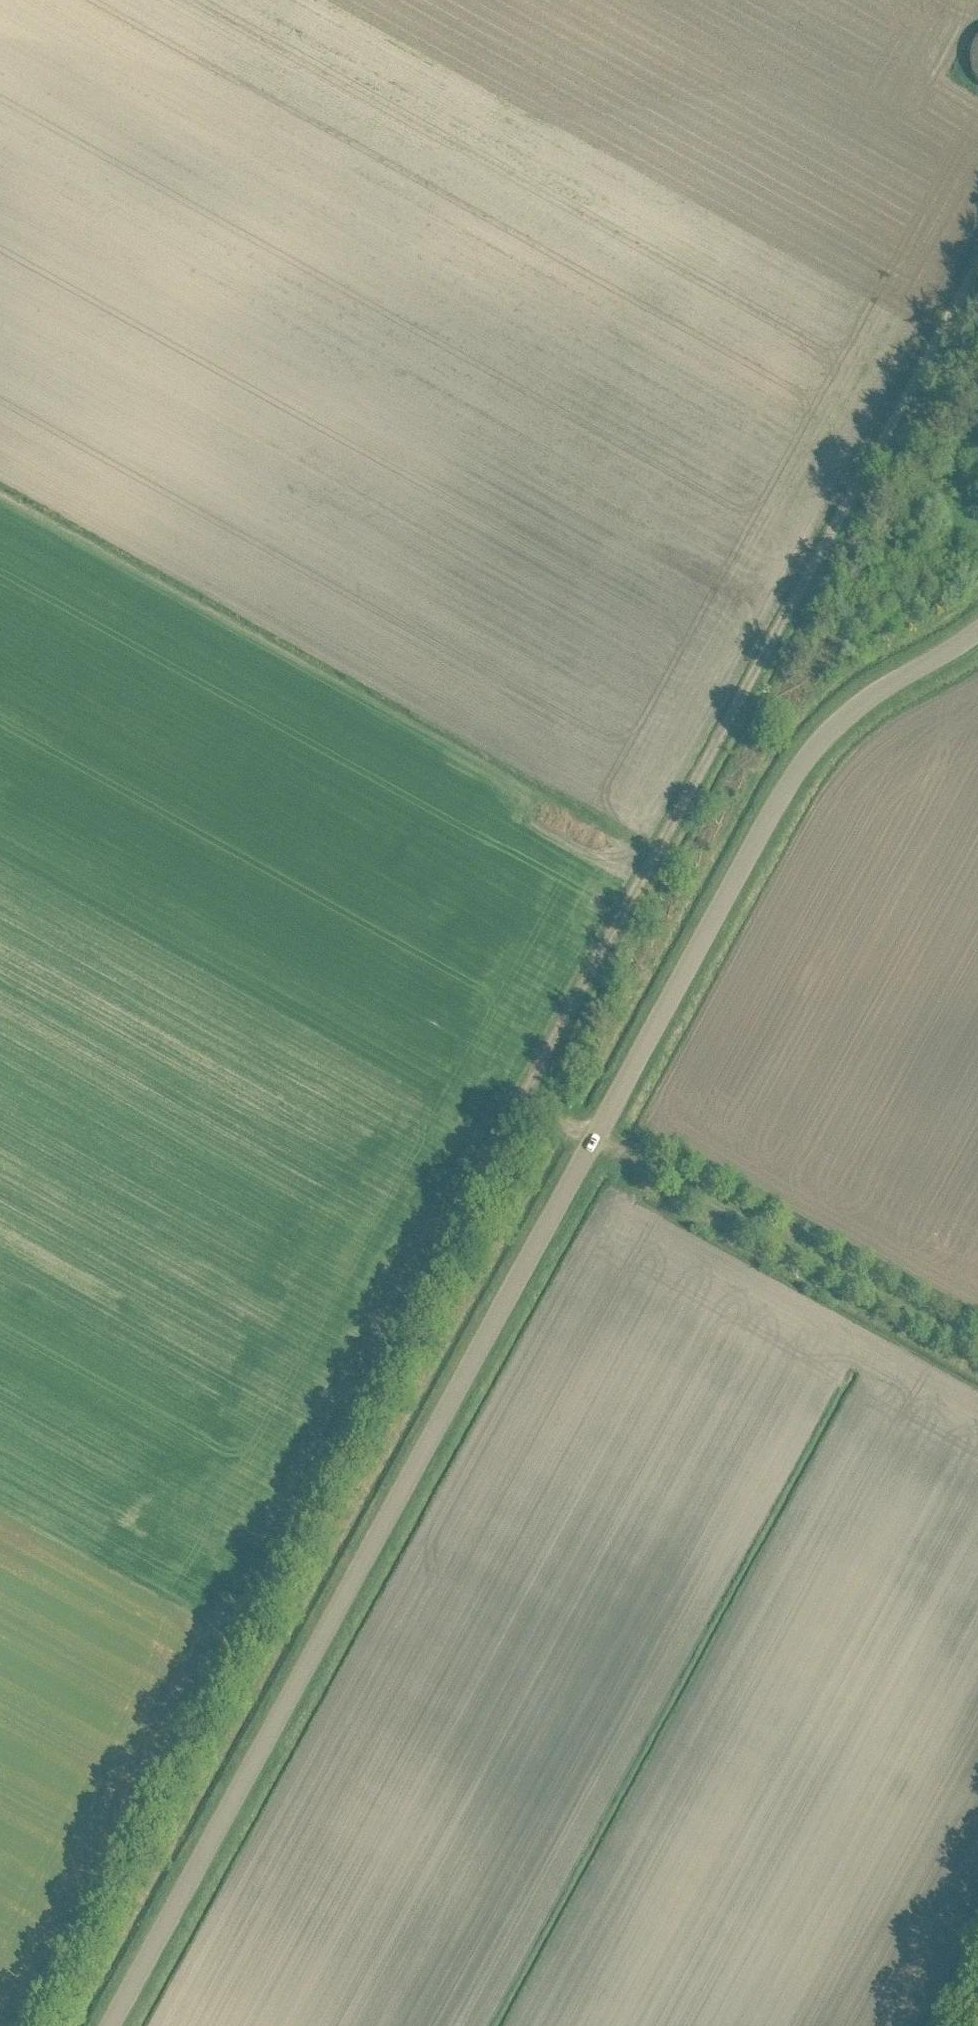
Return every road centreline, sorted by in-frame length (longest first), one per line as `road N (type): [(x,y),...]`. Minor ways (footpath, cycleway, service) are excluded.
road 1 (track): [(977,265),(17,2025)]
road 2 (unclassified): [(111,2025),(796,772),(860,704),(977,631)]
road 3 (track): [(523,1098),(977,1350)]

